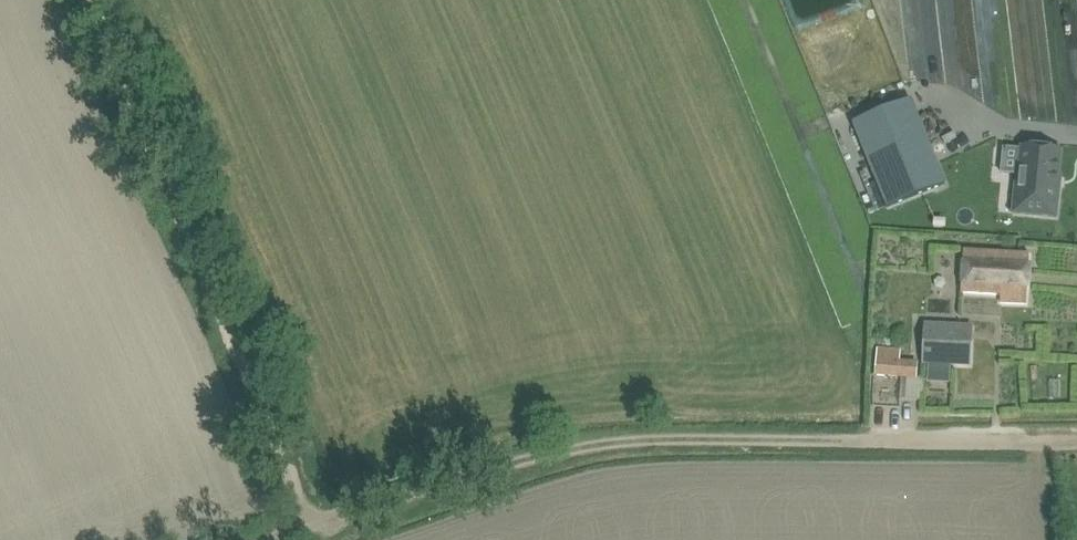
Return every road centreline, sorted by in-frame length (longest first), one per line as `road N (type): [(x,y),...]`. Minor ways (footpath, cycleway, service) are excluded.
road 1 (track): [(1076,442),(580,448),(372,499),(323,520)]
road 2 (track): [(323,520),(93,0)]

